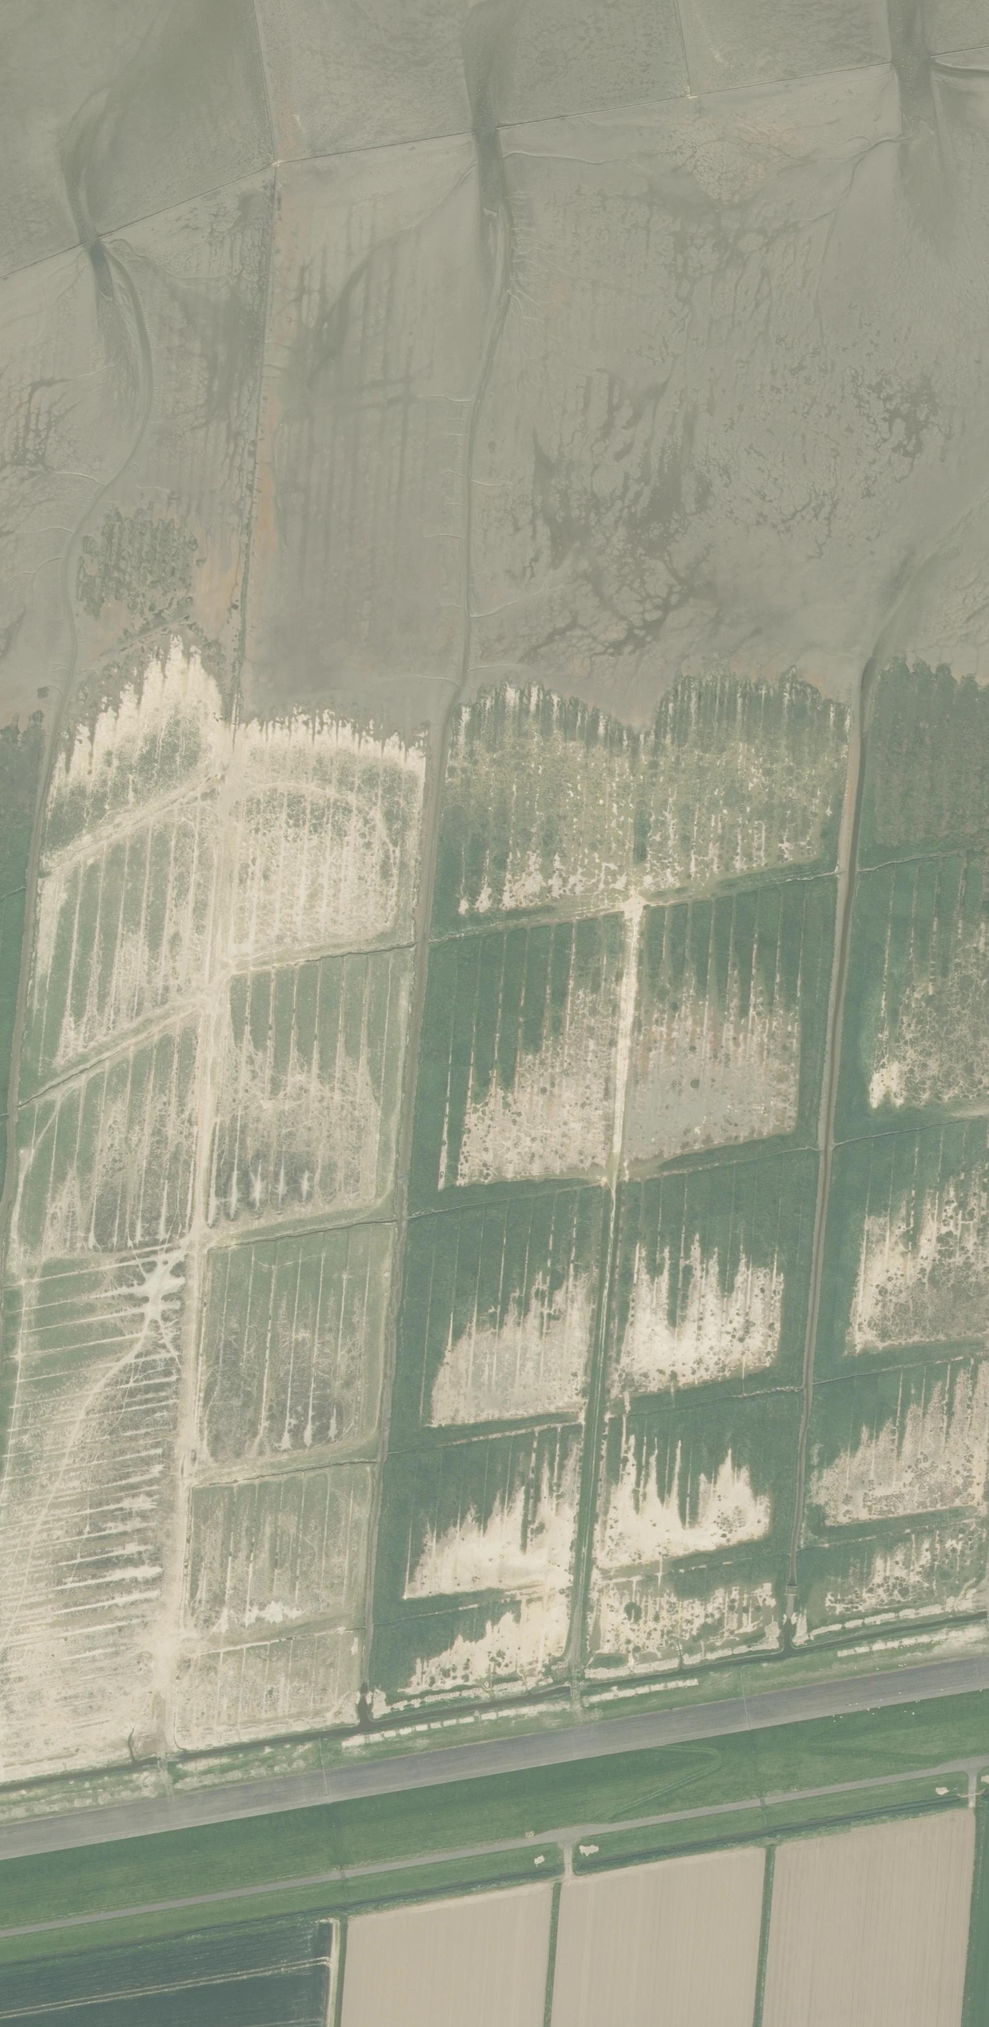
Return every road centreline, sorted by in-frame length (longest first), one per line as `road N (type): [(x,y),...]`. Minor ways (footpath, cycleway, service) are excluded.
road 1 (track): [(0,1854),(988,1682)]
road 2 (track): [(988,1755),(973,1763),(797,1744),(875,1702)]
road 3 (track): [(642,1743),(734,1755),(573,1832)]

